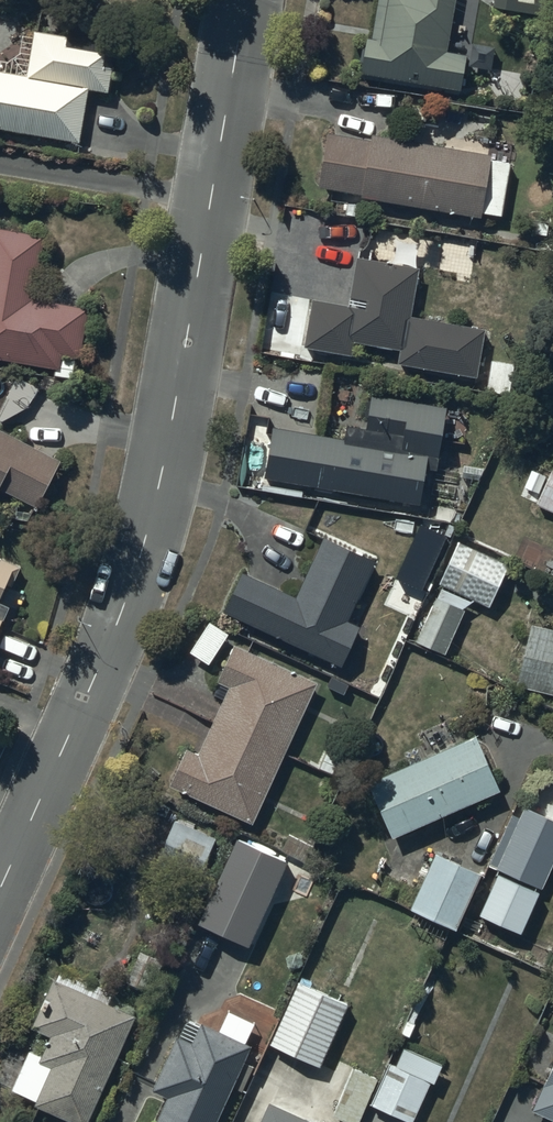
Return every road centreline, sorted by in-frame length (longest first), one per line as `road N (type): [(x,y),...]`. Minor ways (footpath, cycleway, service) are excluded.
road 1 (tertiary): [(246,0),(142,555),(0,889)]

